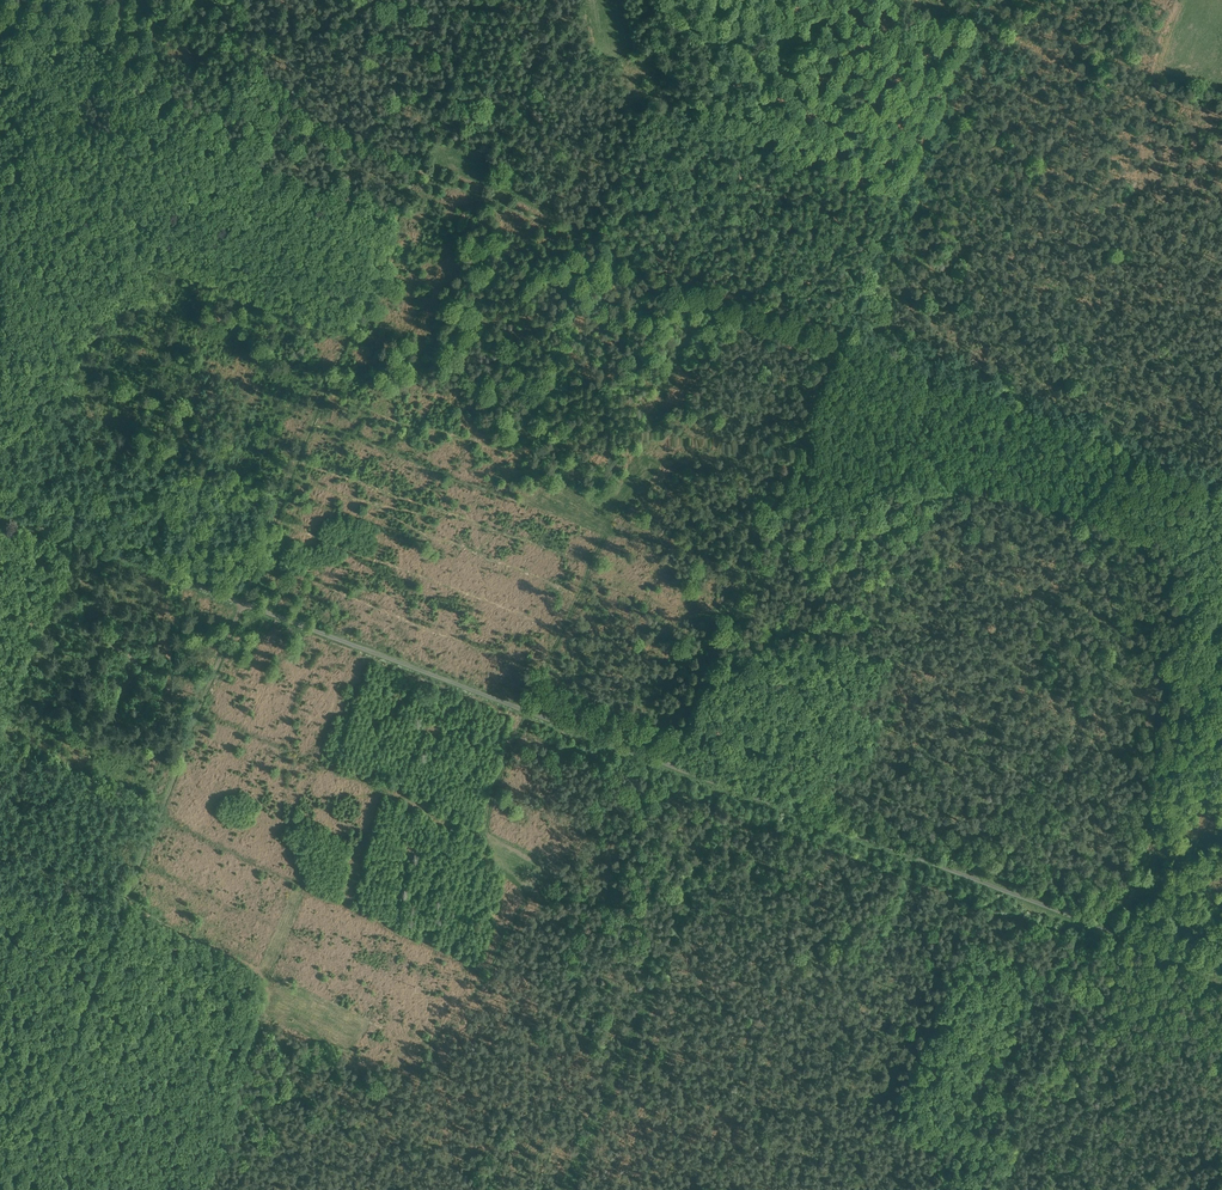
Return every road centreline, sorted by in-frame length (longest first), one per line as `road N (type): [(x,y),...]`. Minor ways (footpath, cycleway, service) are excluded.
road 1 (track): [(194,0),(303,110),(1221,485)]
road 2 (track): [(662,758),(981,0)]
road 3 (track): [(242,598),(325,368),(368,294),(486,0)]
road 4 (track): [(242,598),(0,1186)]
road 5 (track): [(1100,926),(662,758)]
road 6 (track): [(662,758),(242,598)]
road 7 (track): [(0,480),(201,103)]
road 8 (track): [(242,598),(0,506)]
road 9 (track): [(201,103),(276,160),(403,206)]
road 10 (track): [(0,490),(90,518),(117,550)]
road 11 (track): [(1221,973),(1100,926)]
road 12 (track): [(0,861),(115,910)]

